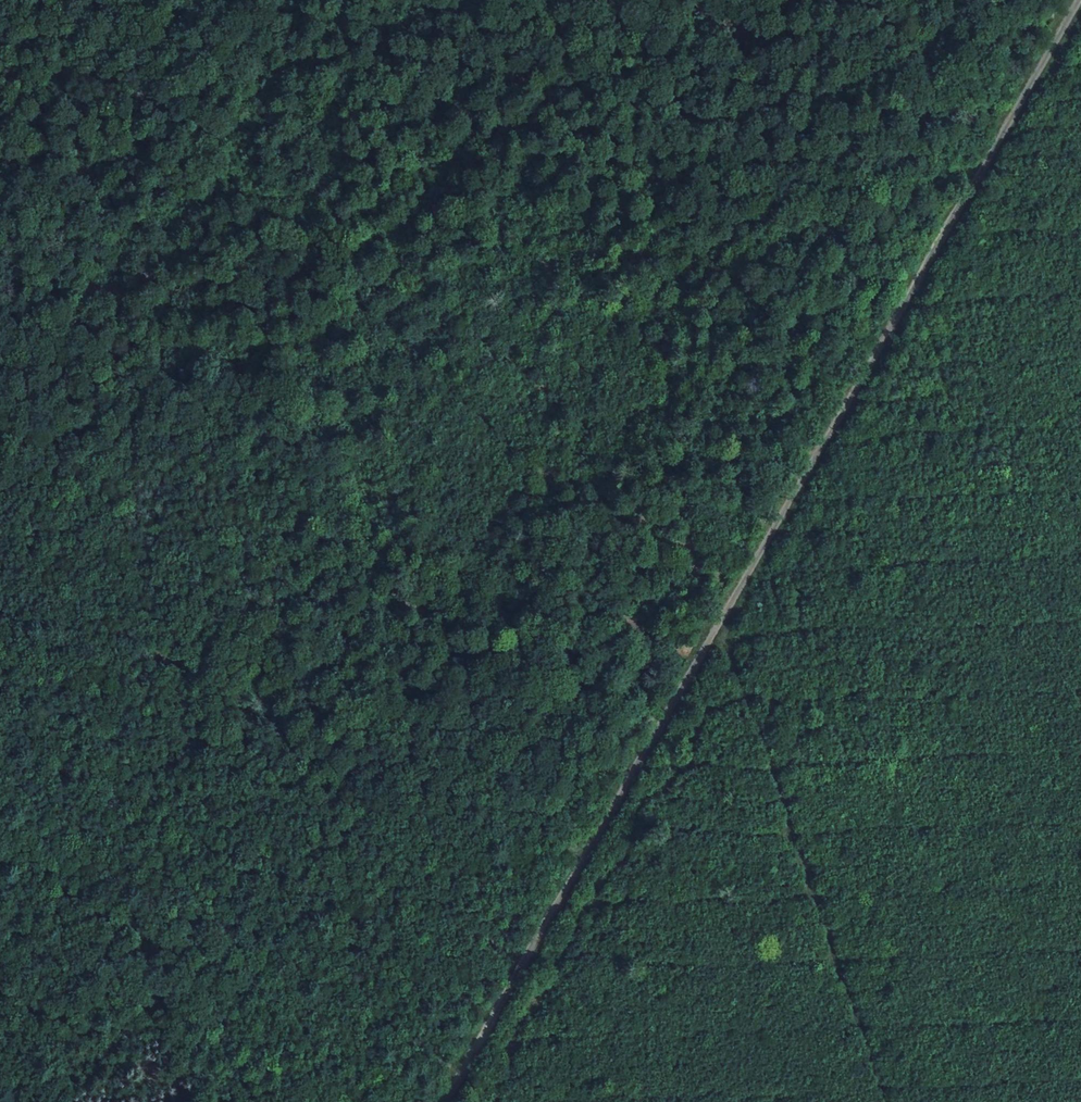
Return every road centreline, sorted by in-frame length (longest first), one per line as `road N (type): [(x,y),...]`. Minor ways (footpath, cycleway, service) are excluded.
road 1 (track): [(723,616),(1079,0)]
road 2 (track): [(443,1101),(723,616)]

